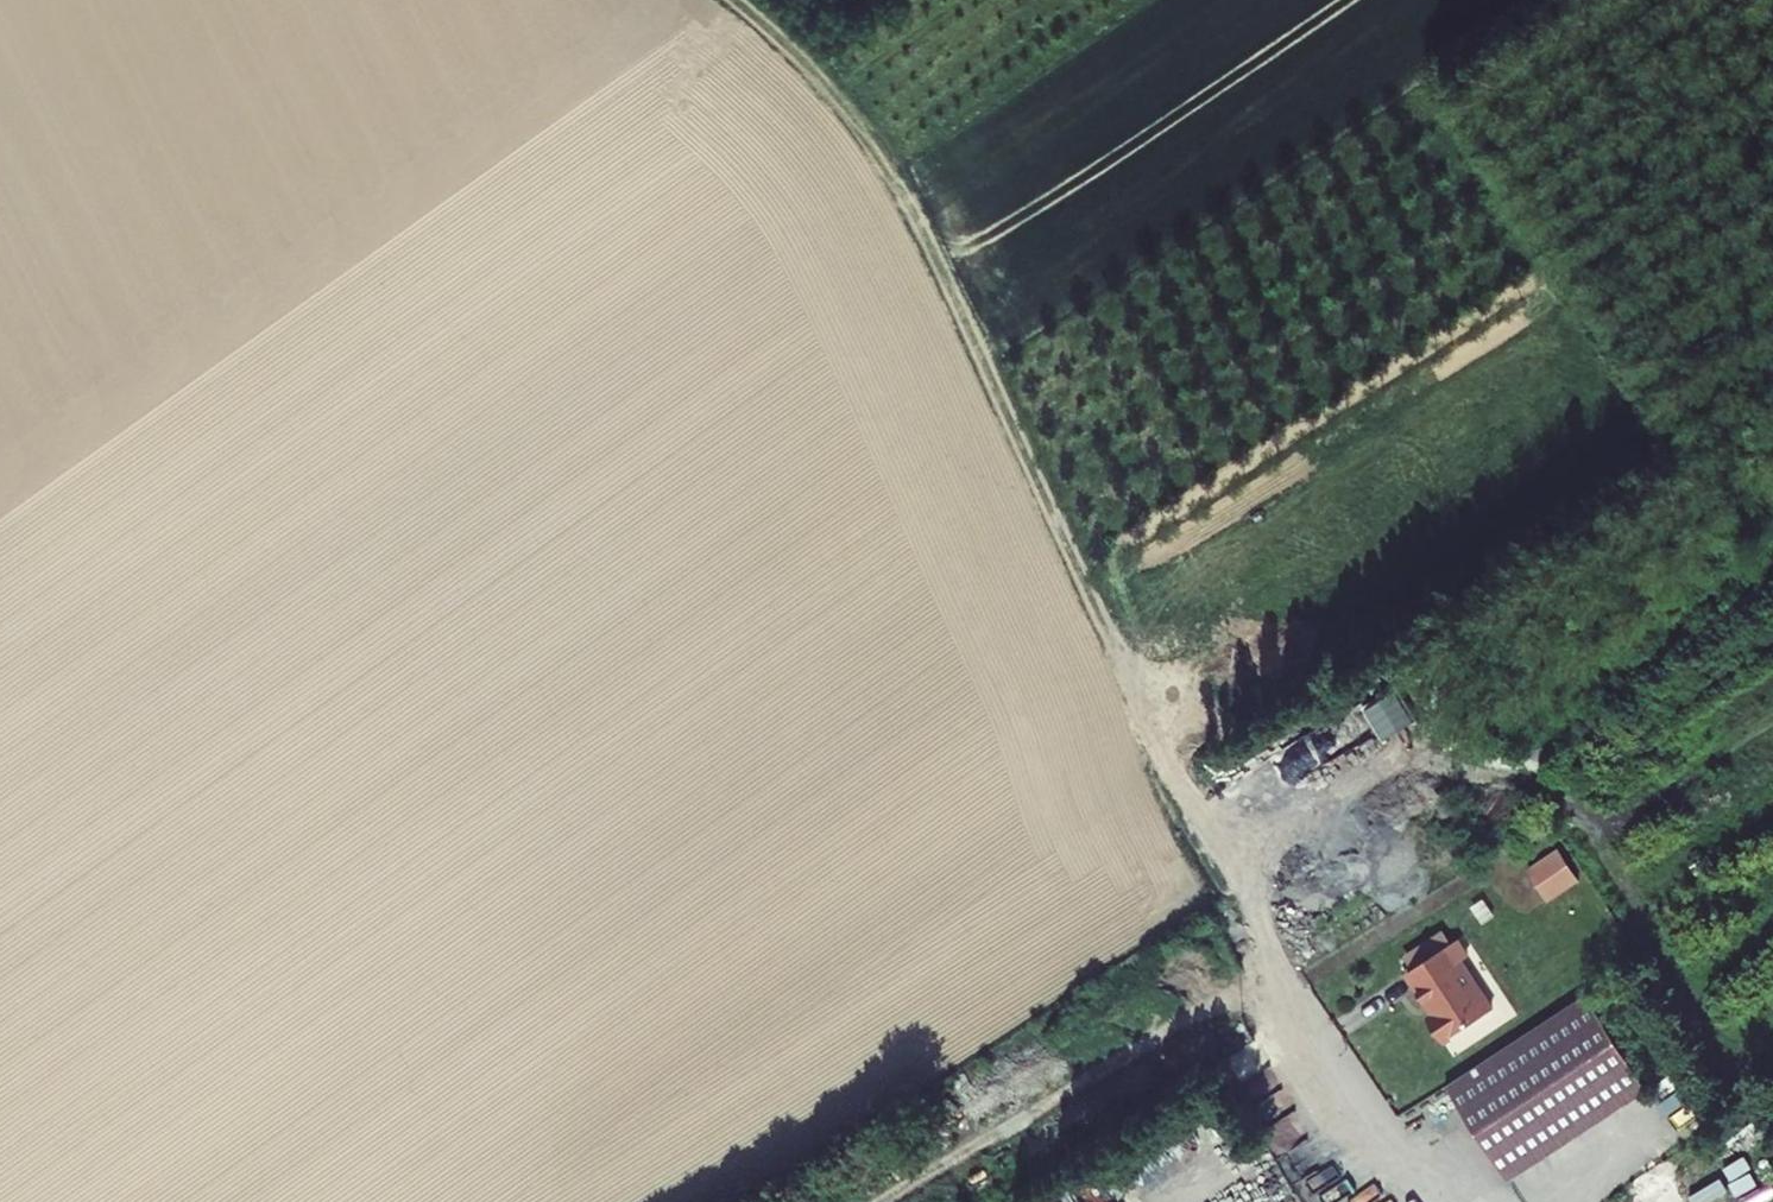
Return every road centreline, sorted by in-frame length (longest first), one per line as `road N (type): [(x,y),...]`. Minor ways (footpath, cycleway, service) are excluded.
road 1 (track): [(1192,807),(935,265),(849,115),(731,0)]

